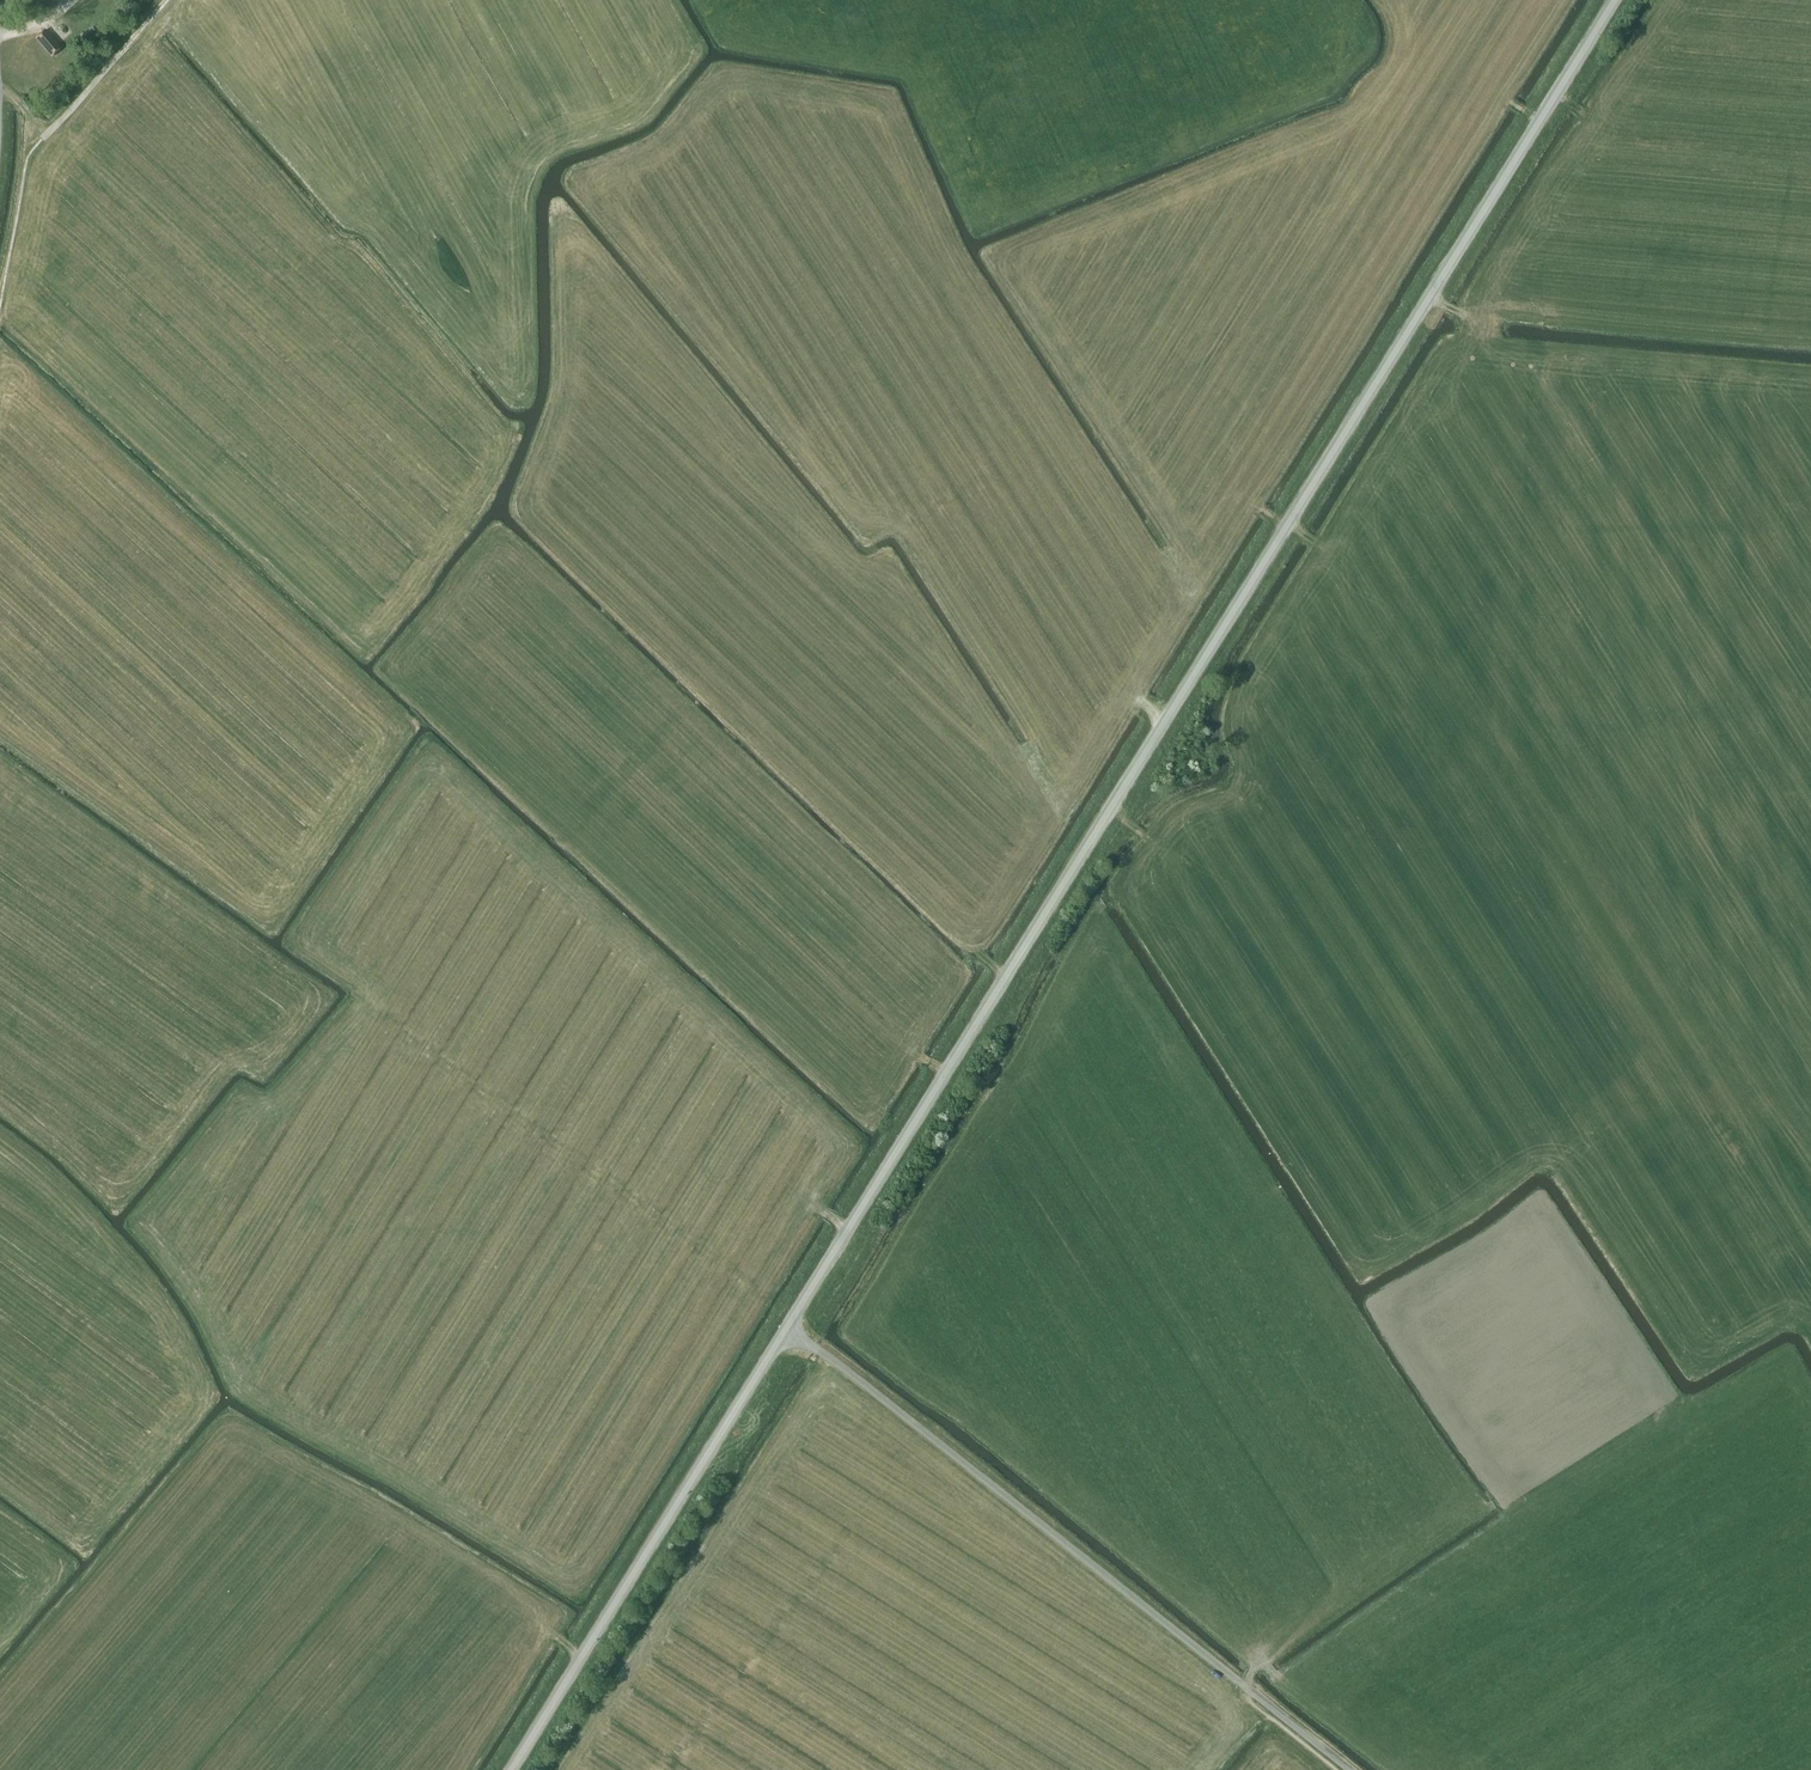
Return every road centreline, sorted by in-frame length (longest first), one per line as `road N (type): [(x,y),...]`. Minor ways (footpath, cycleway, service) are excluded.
road 1 (tertiary): [(785,1335),(1612,0)]
road 2 (unclassified): [(1357,1769),(895,1411),(785,1335)]
road 3 (tertiary): [(509,1769),(785,1335)]

